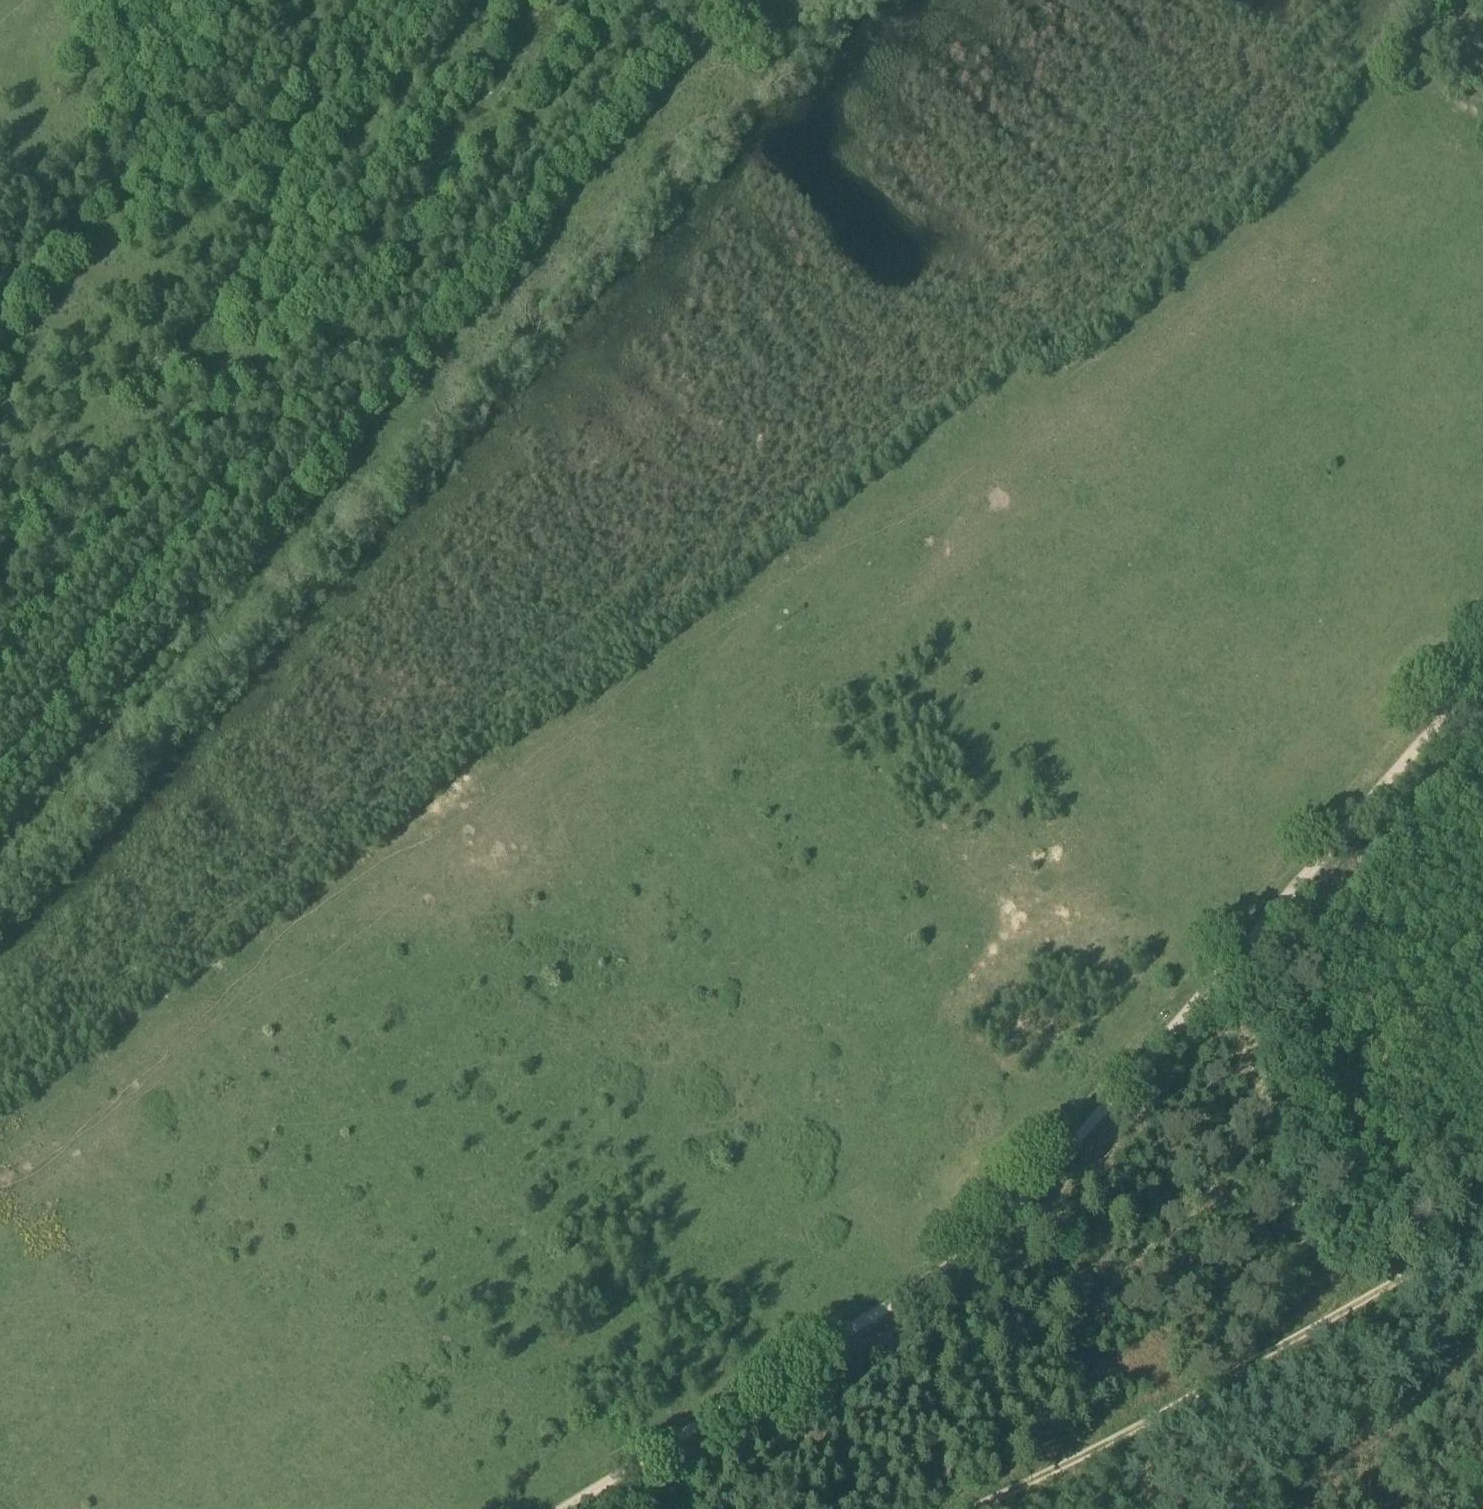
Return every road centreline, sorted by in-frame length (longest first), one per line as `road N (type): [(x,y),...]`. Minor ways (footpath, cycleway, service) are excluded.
road 1 (track): [(1482,670),(946,1276),(639,1464)]
road 2 (track): [(1482,1239),(980,1508)]

